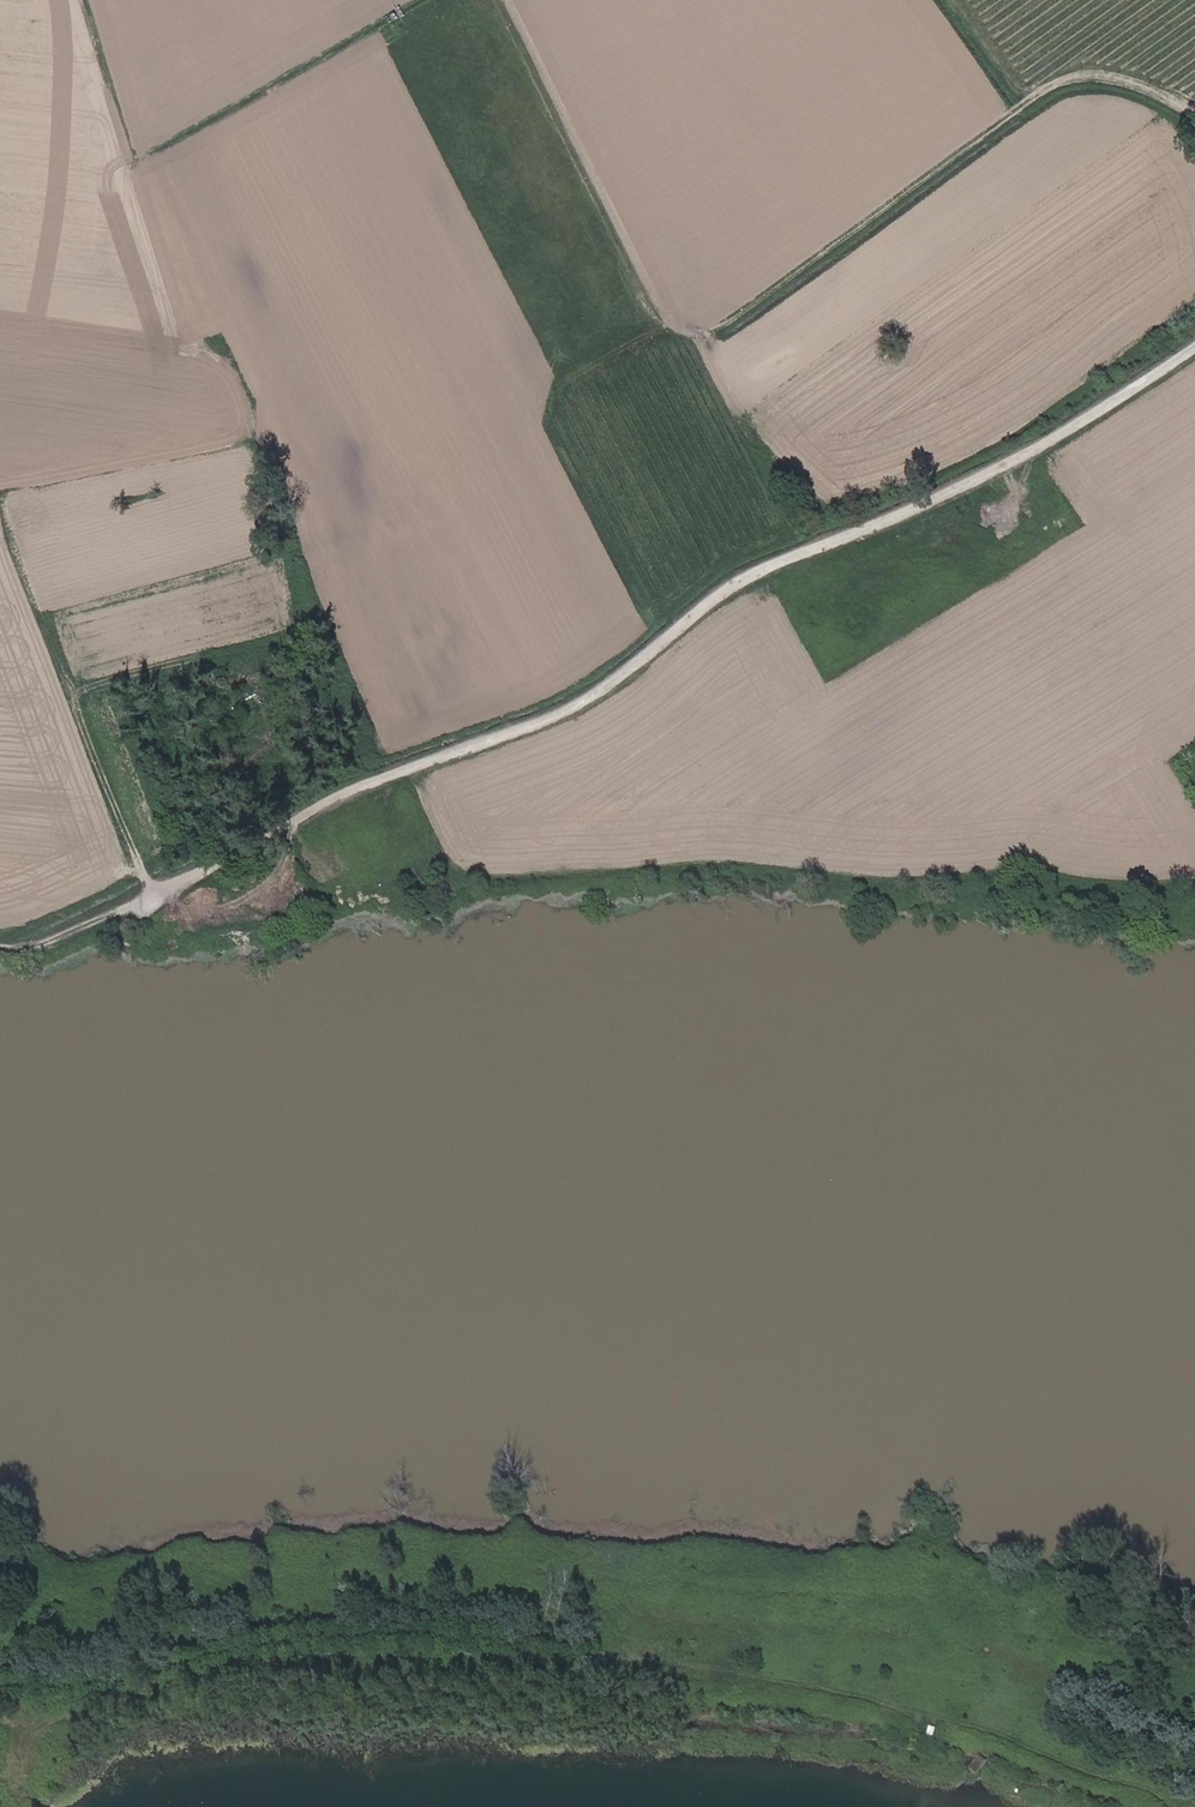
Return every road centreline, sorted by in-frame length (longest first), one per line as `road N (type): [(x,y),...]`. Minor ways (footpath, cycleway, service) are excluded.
road 1 (track): [(0,1735),(283,1662),(487,1654),(640,1658),(923,1717),(1099,1778),(1156,1806)]
road 2 (track): [(1194,112),(1119,79),(1051,88)]
road 3 (track): [(121,911),(35,949),(0,948)]

